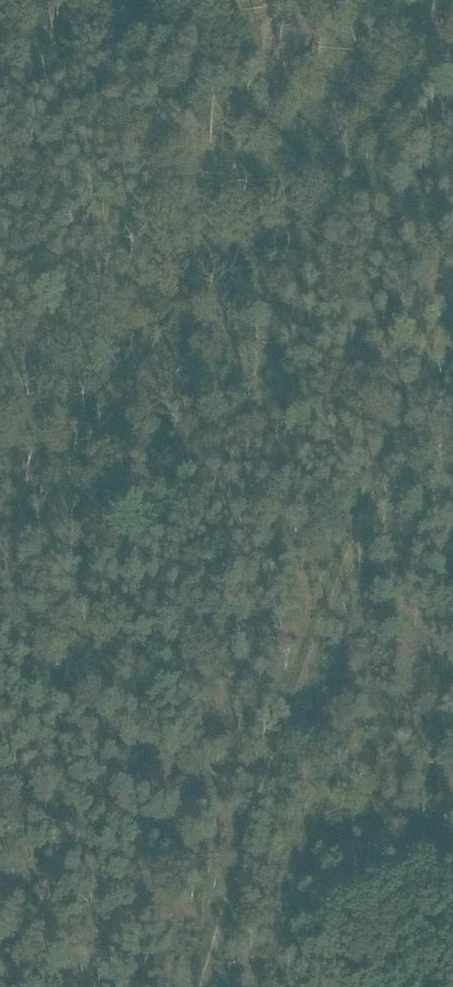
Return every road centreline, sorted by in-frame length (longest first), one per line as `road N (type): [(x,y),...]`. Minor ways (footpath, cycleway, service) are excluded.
road 1 (track): [(193,986),(424,360),(452,304)]

